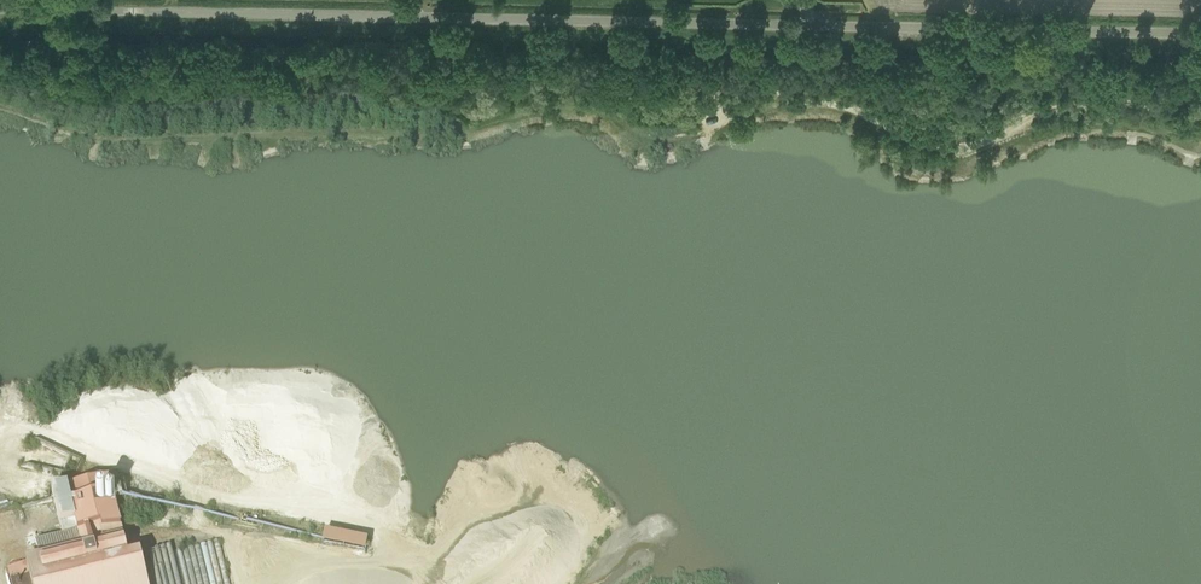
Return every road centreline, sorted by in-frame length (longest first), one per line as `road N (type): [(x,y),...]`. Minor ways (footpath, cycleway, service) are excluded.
road 1 (unclassified): [(1200,32),(77,14)]

